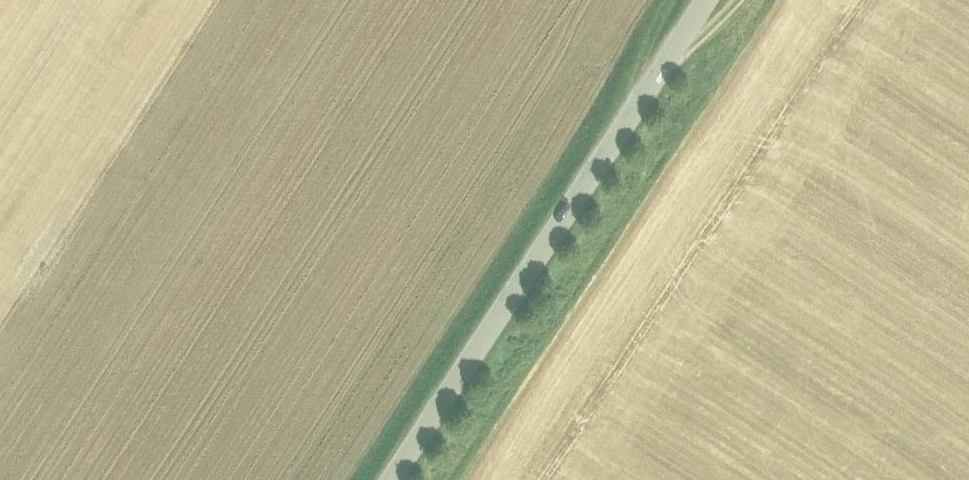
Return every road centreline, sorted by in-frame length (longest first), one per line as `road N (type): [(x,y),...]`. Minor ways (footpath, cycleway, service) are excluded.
road 1 (unclassified): [(391,479),(706,0)]

